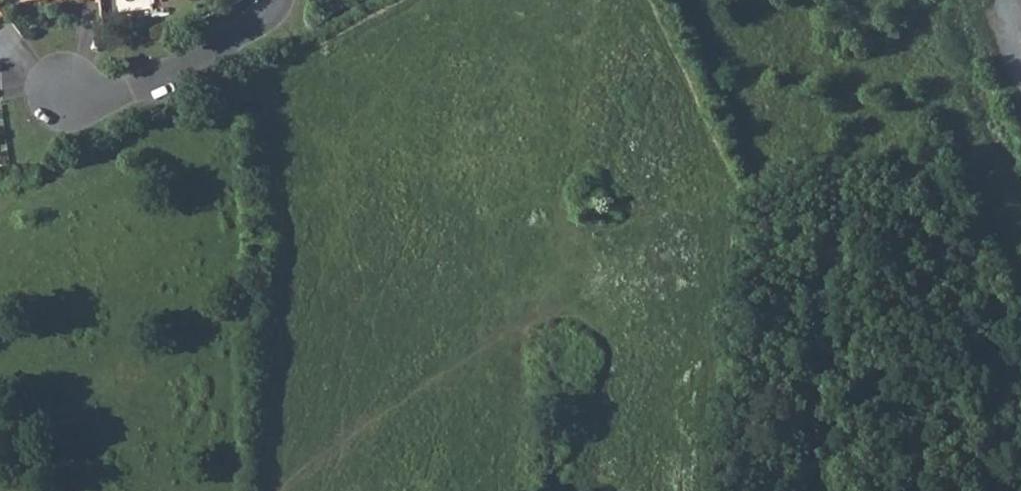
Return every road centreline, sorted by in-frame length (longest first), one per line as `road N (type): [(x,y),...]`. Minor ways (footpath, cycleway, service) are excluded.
road 1 (residential): [(279,0),(262,26),(130,99),(65,97)]

